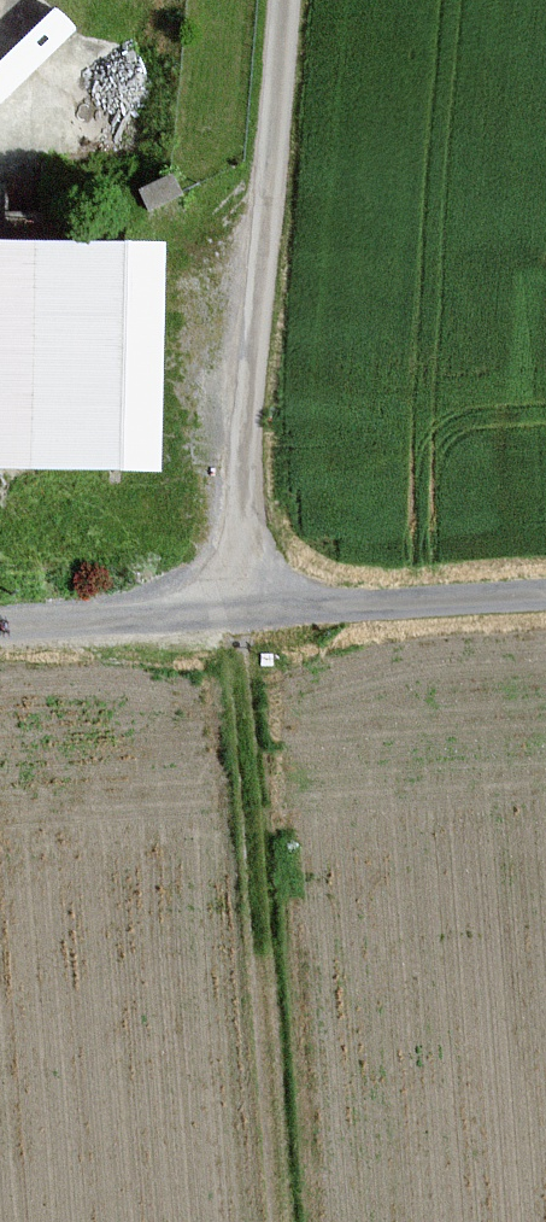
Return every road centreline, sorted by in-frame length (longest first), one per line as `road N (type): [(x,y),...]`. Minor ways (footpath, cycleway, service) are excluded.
road 1 (unclassified): [(283,0),(240,527),(243,614)]
road 2 (track): [(287,1221),(250,613)]
road 3 (unclassified): [(243,614),(545,595)]
road 4 (unclassified): [(218,615),(0,629)]

